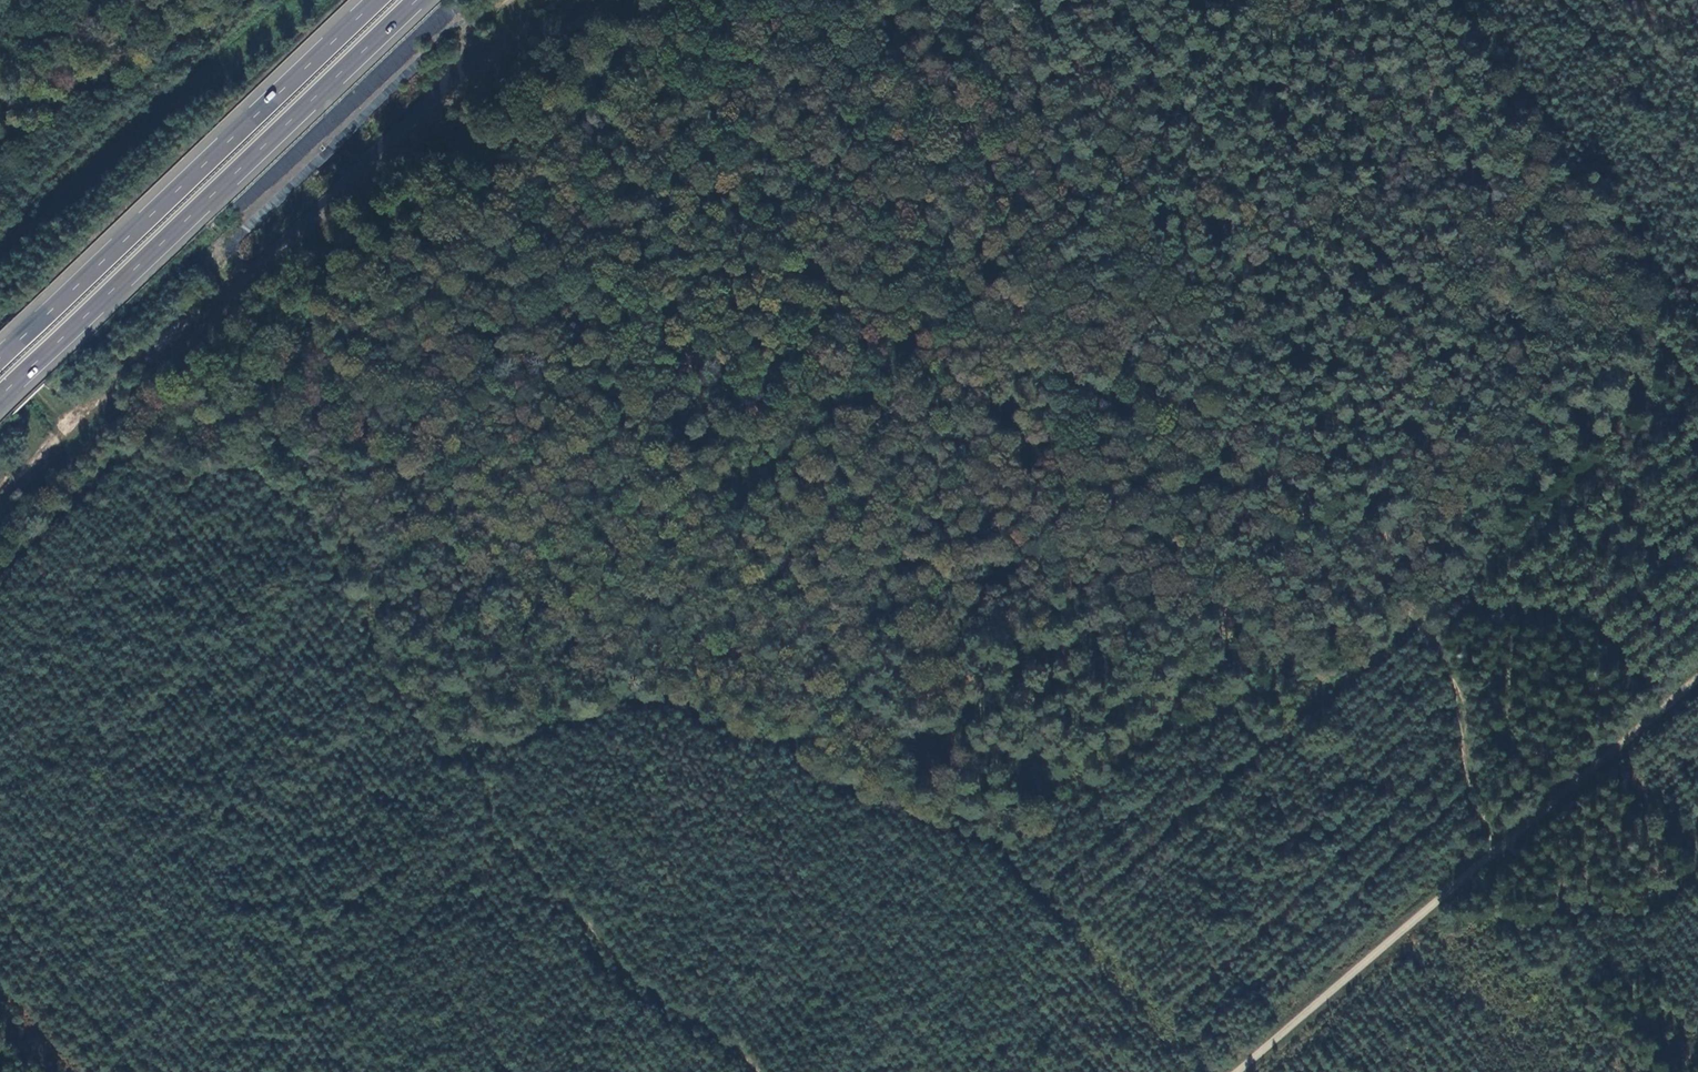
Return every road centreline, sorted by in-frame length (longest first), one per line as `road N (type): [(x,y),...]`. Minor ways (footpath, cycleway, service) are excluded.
road 1 (motorway): [(0,399),(417,0)]
road 2 (motorway): [(378,0),(0,361)]
road 3 (track): [(1496,851),(1235,1071)]
road 4 (track): [(1506,841),(1697,1065)]
road 5 (track): [(1697,678),(1496,851)]

